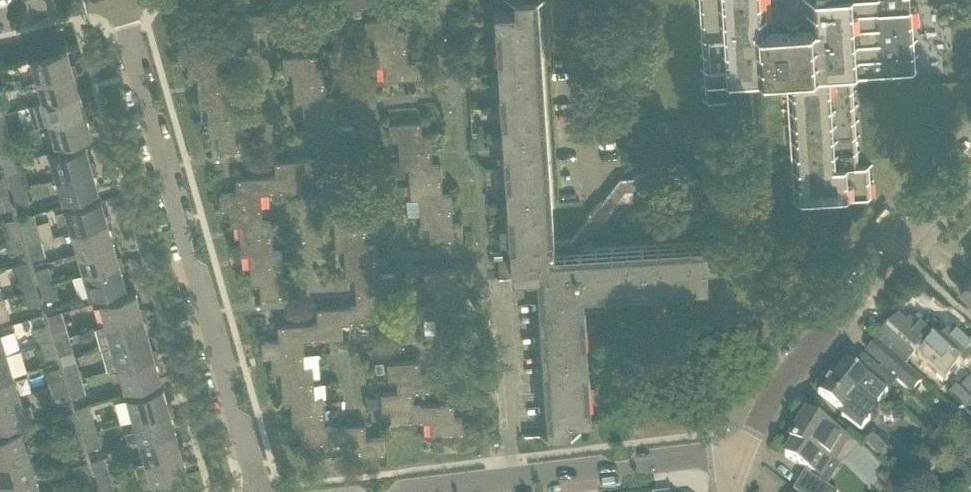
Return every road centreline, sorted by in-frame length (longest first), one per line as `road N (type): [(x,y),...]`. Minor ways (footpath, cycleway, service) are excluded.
road 1 (residential): [(259,491),(120,0)]
road 2 (residential): [(734,457),(765,405),(970,168)]
road 3 (residential): [(420,491),(734,457)]
road 4 (residential): [(603,173),(597,67),(611,27),(635,0)]

